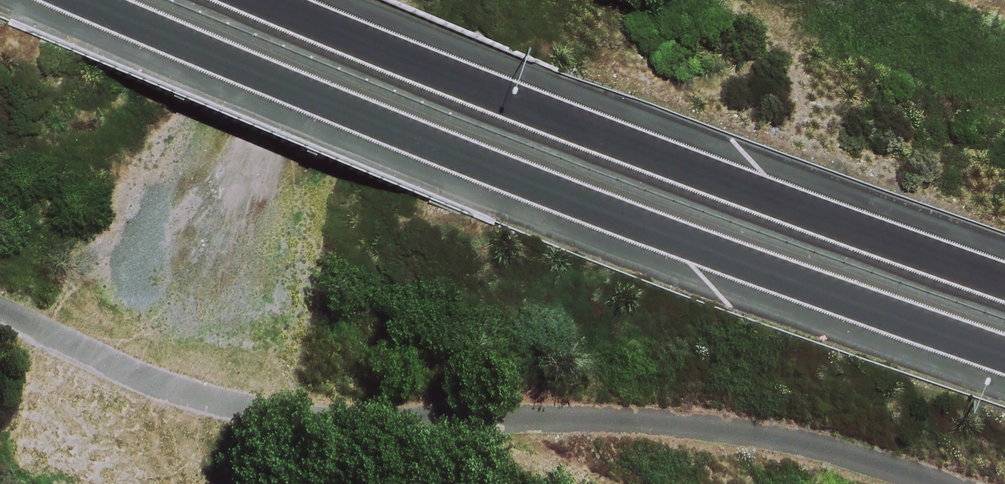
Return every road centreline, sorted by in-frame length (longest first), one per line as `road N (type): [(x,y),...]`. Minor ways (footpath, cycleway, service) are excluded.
road 1 (motorway): [(1004,347),(517,177),(81,0)]
road 2 (motorway): [(272,0),(544,115),(1004,271)]

